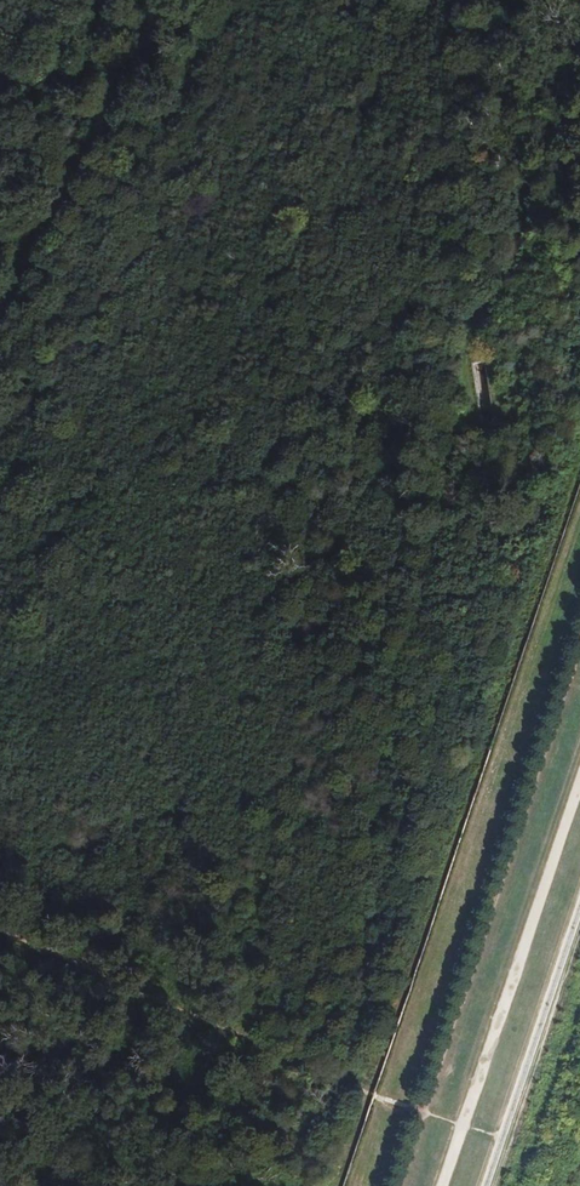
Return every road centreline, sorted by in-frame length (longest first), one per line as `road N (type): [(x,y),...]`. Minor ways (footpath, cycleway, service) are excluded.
road 1 (motorway): [(579,320),(0,417)]
road 2 (motorway): [(0,506),(579,415)]
road 3 (track): [(373,1096),(0,935)]
road 4 (track): [(173,0),(0,315)]

